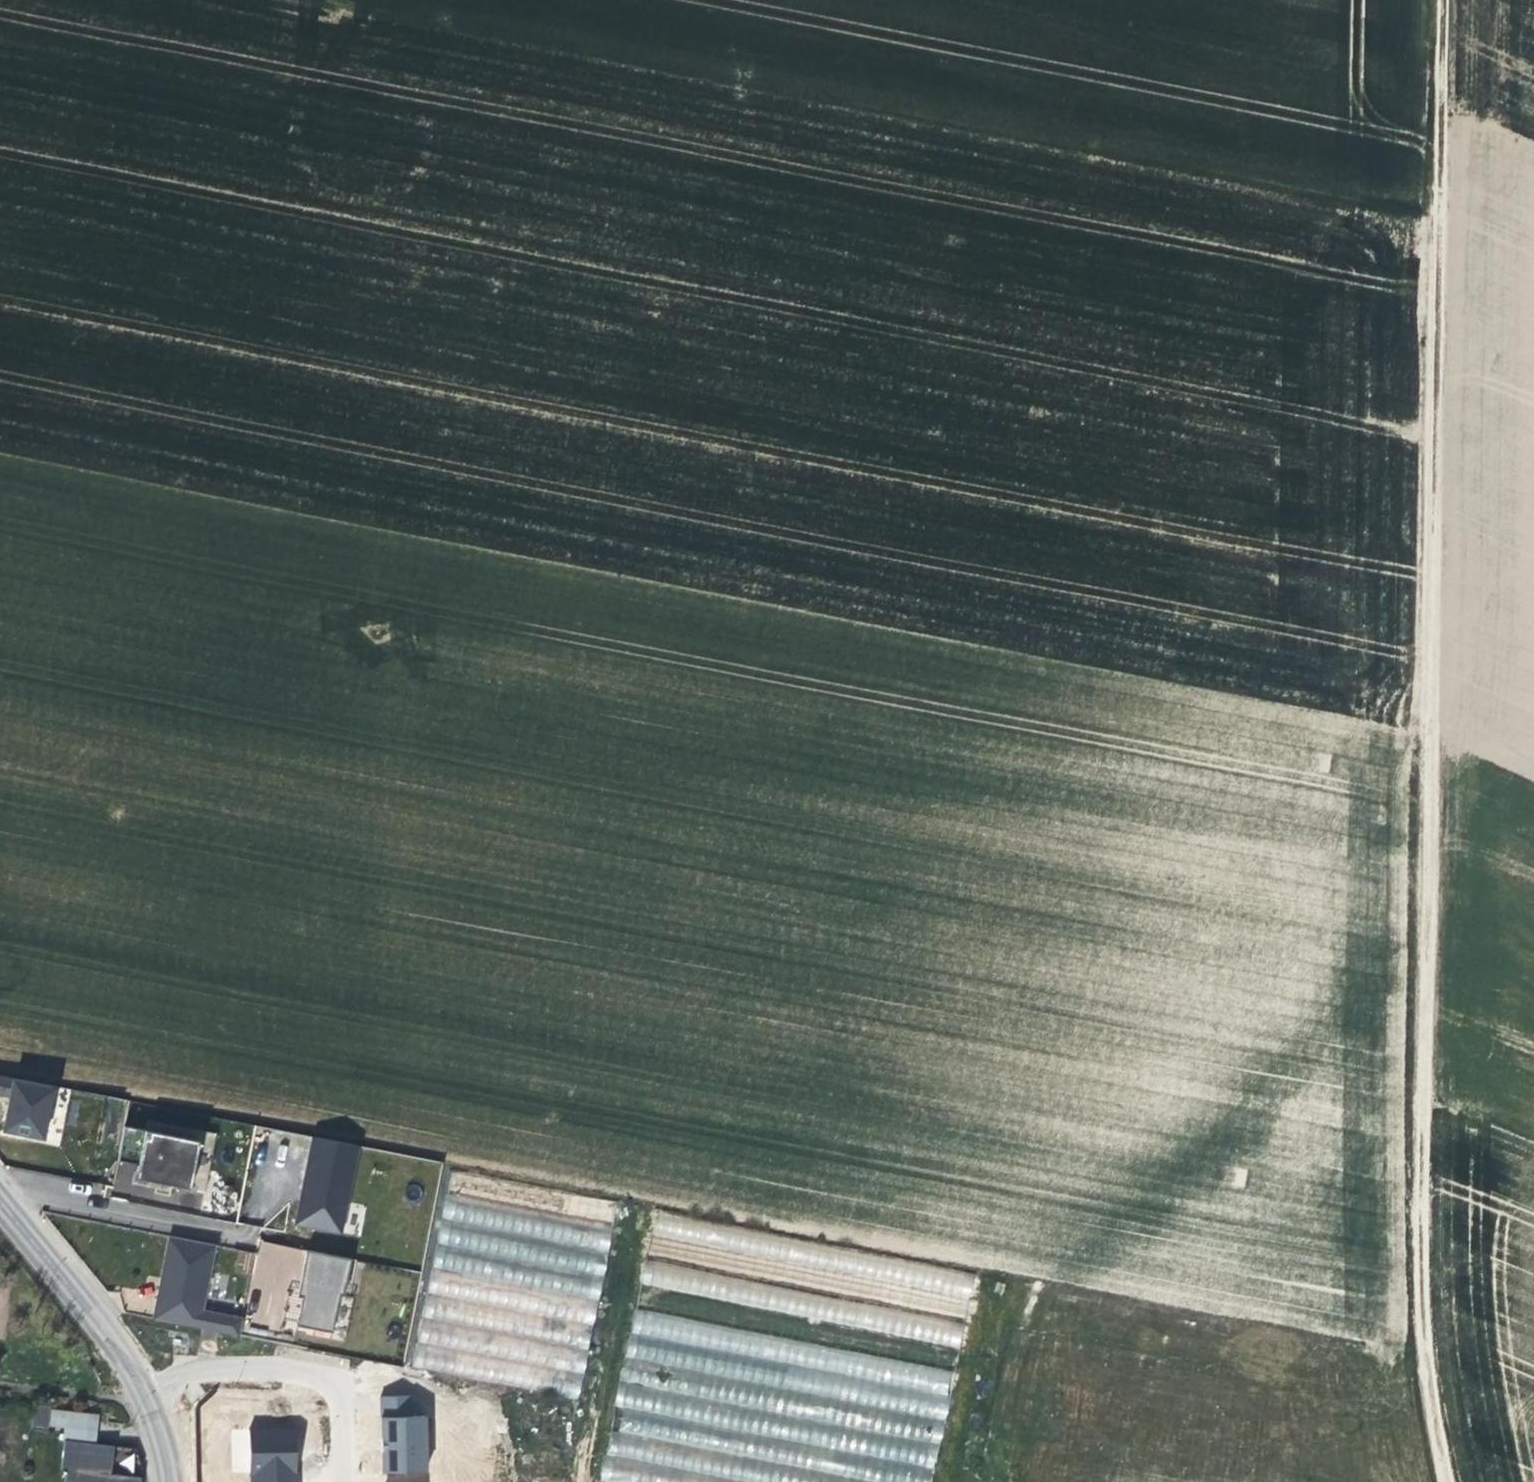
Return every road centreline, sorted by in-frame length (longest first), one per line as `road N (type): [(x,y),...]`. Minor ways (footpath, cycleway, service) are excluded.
road 1 (track): [(1439,1481),(1413,1334),(1429,0)]
road 2 (residential): [(140,1391),(218,1369),(287,1370),(337,1381),(342,1481)]
road 3 (tertiary): [(0,1201),(101,1322),(140,1391)]

